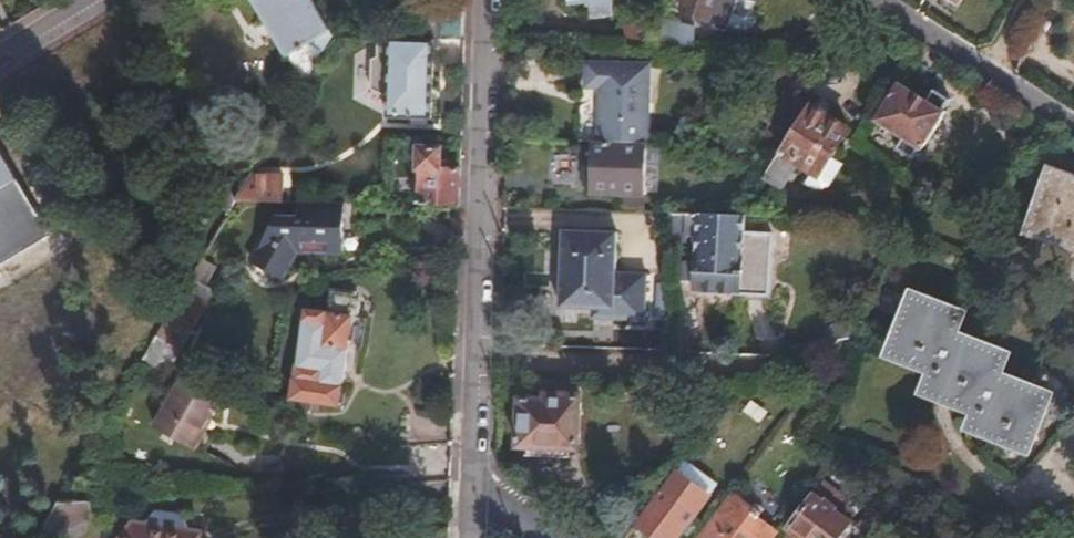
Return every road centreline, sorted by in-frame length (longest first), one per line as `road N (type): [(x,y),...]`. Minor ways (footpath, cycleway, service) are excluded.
road 1 (residential): [(476,370),(481,0)]
road 2 (residential): [(476,370),(833,375)]

